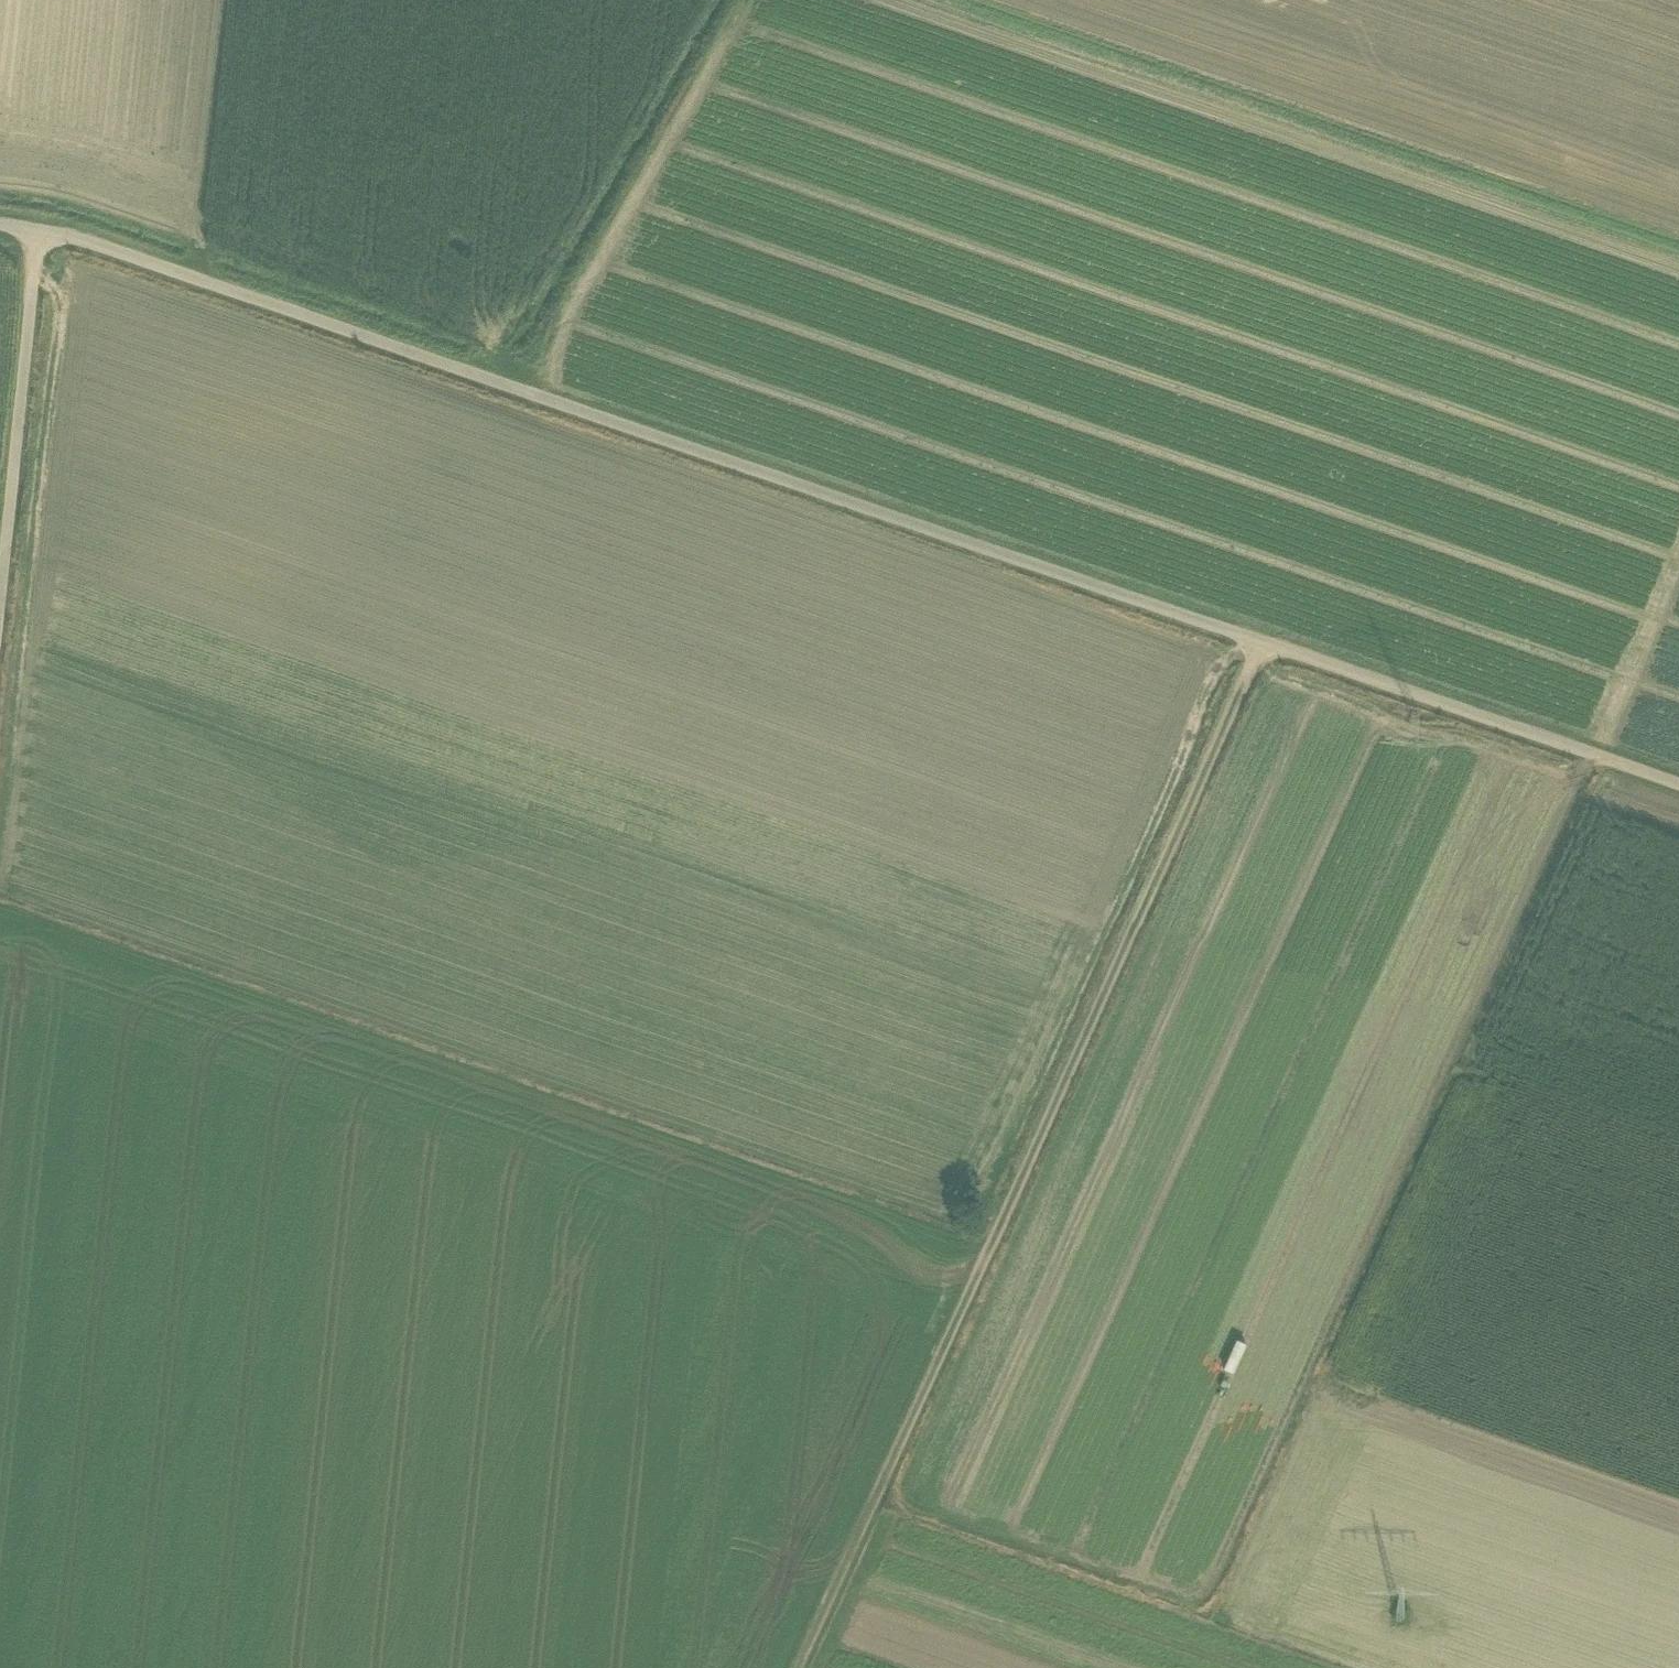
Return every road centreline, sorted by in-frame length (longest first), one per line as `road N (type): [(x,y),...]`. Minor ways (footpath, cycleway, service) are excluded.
road 1 (unclassified): [(1678,782),(41,225),(0,221)]
road 2 (track): [(1261,641),(798,1667)]
road 3 (track): [(41,225),(0,610)]

